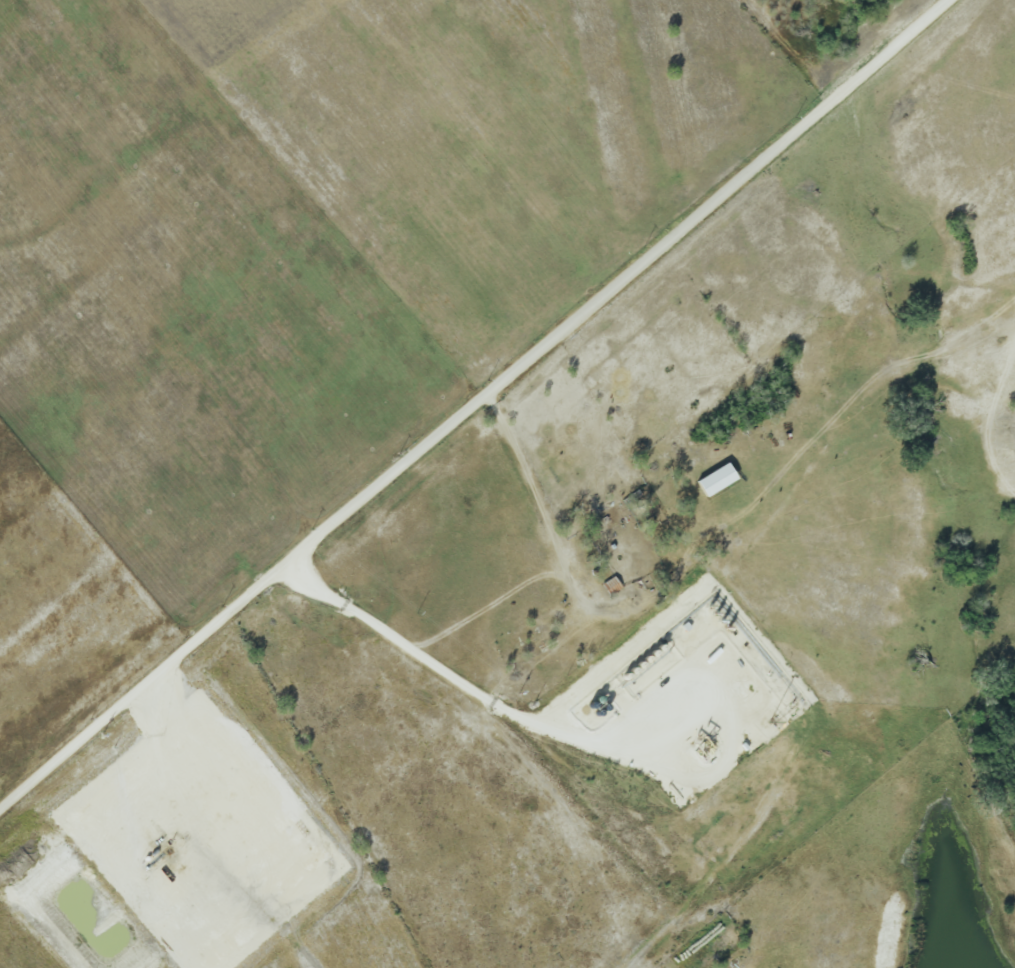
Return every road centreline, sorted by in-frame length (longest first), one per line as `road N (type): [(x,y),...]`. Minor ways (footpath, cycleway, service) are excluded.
road 1 (residential): [(0,808),(947,0)]

